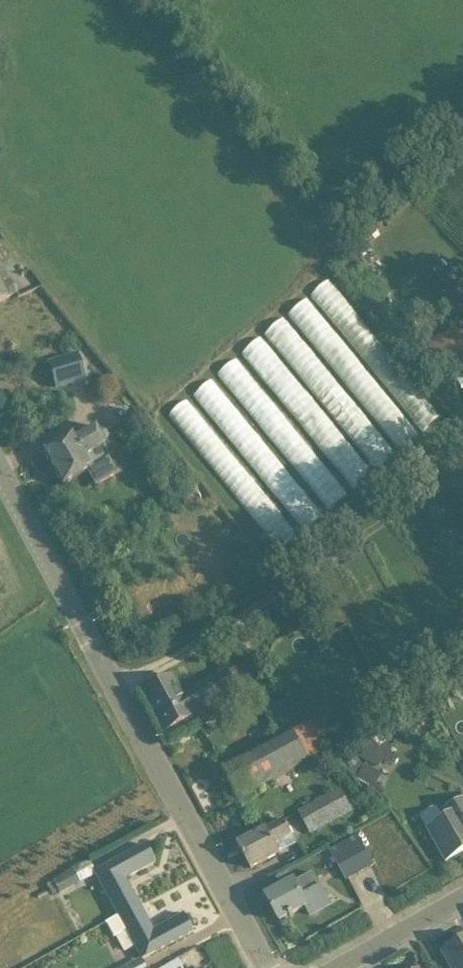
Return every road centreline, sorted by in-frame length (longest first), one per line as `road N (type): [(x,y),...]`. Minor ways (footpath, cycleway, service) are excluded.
road 1 (tertiary): [(269,967),(0,464)]
road 2 (residential): [(340,967),(462,896)]

